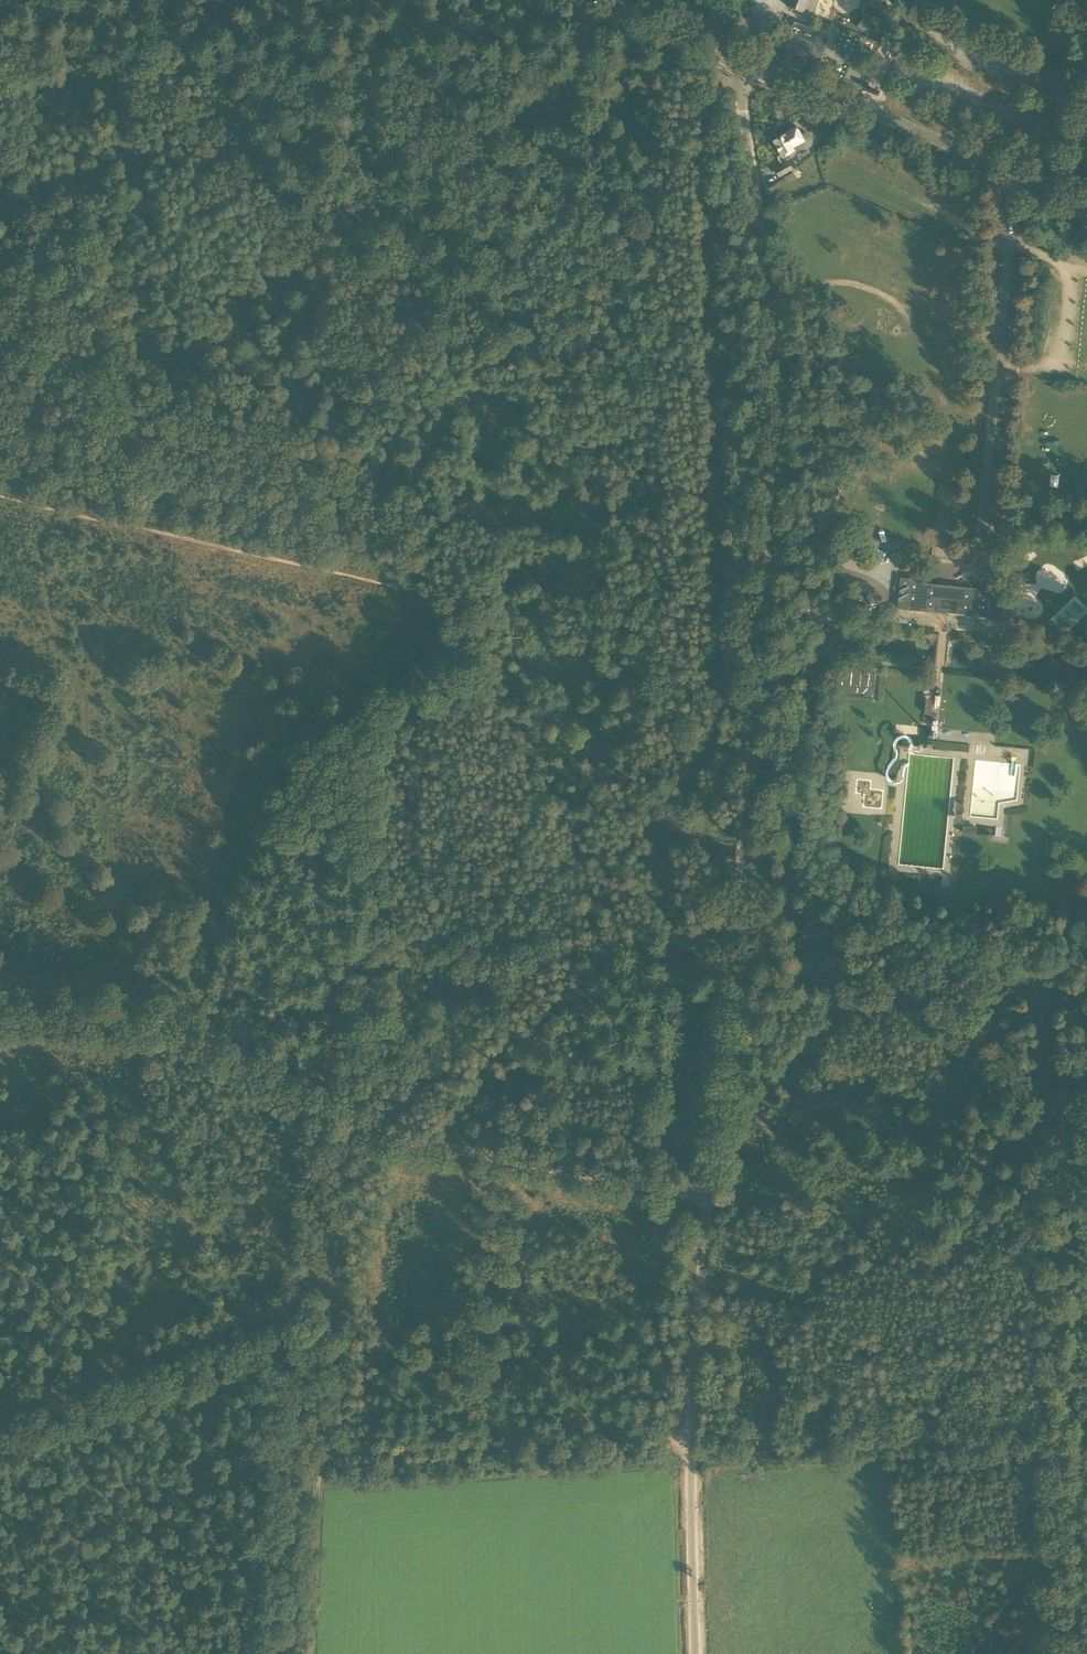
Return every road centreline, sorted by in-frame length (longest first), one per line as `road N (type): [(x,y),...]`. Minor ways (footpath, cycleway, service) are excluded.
road 1 (unclassified): [(709,1196),(782,404),(742,104),(752,64)]
road 2 (unclassified): [(709,1196),(349,1123),(175,1027),(0,1018)]
road 3 (track): [(87,12),(595,48),(697,64)]
road 4 (track): [(1064,1653),(1060,1168)]
road 5 (unclassified): [(696,1653),(691,1434),(709,1196)]
road 6 (track): [(691,1434),(322,1451)]
road 7 (secondary): [(1086,202),(752,64)]
road 8 (track): [(709,1196),(840,1216),(1060,1168)]
road 9 (track): [(140,1023),(111,1366)]
road 10 (track): [(255,1653),(263,1313)]
road 11 (track): [(0,1407),(263,1313)]
road 12 (track): [(259,1362),(0,1456)]
road 13 (track): [(313,1653),(322,1451)]
road 14 (track): [(322,1451),(333,1284)]
road 15 (secondary): [(752,64),(599,0)]
road 16 (track): [(333,1284),(349,1123)]

